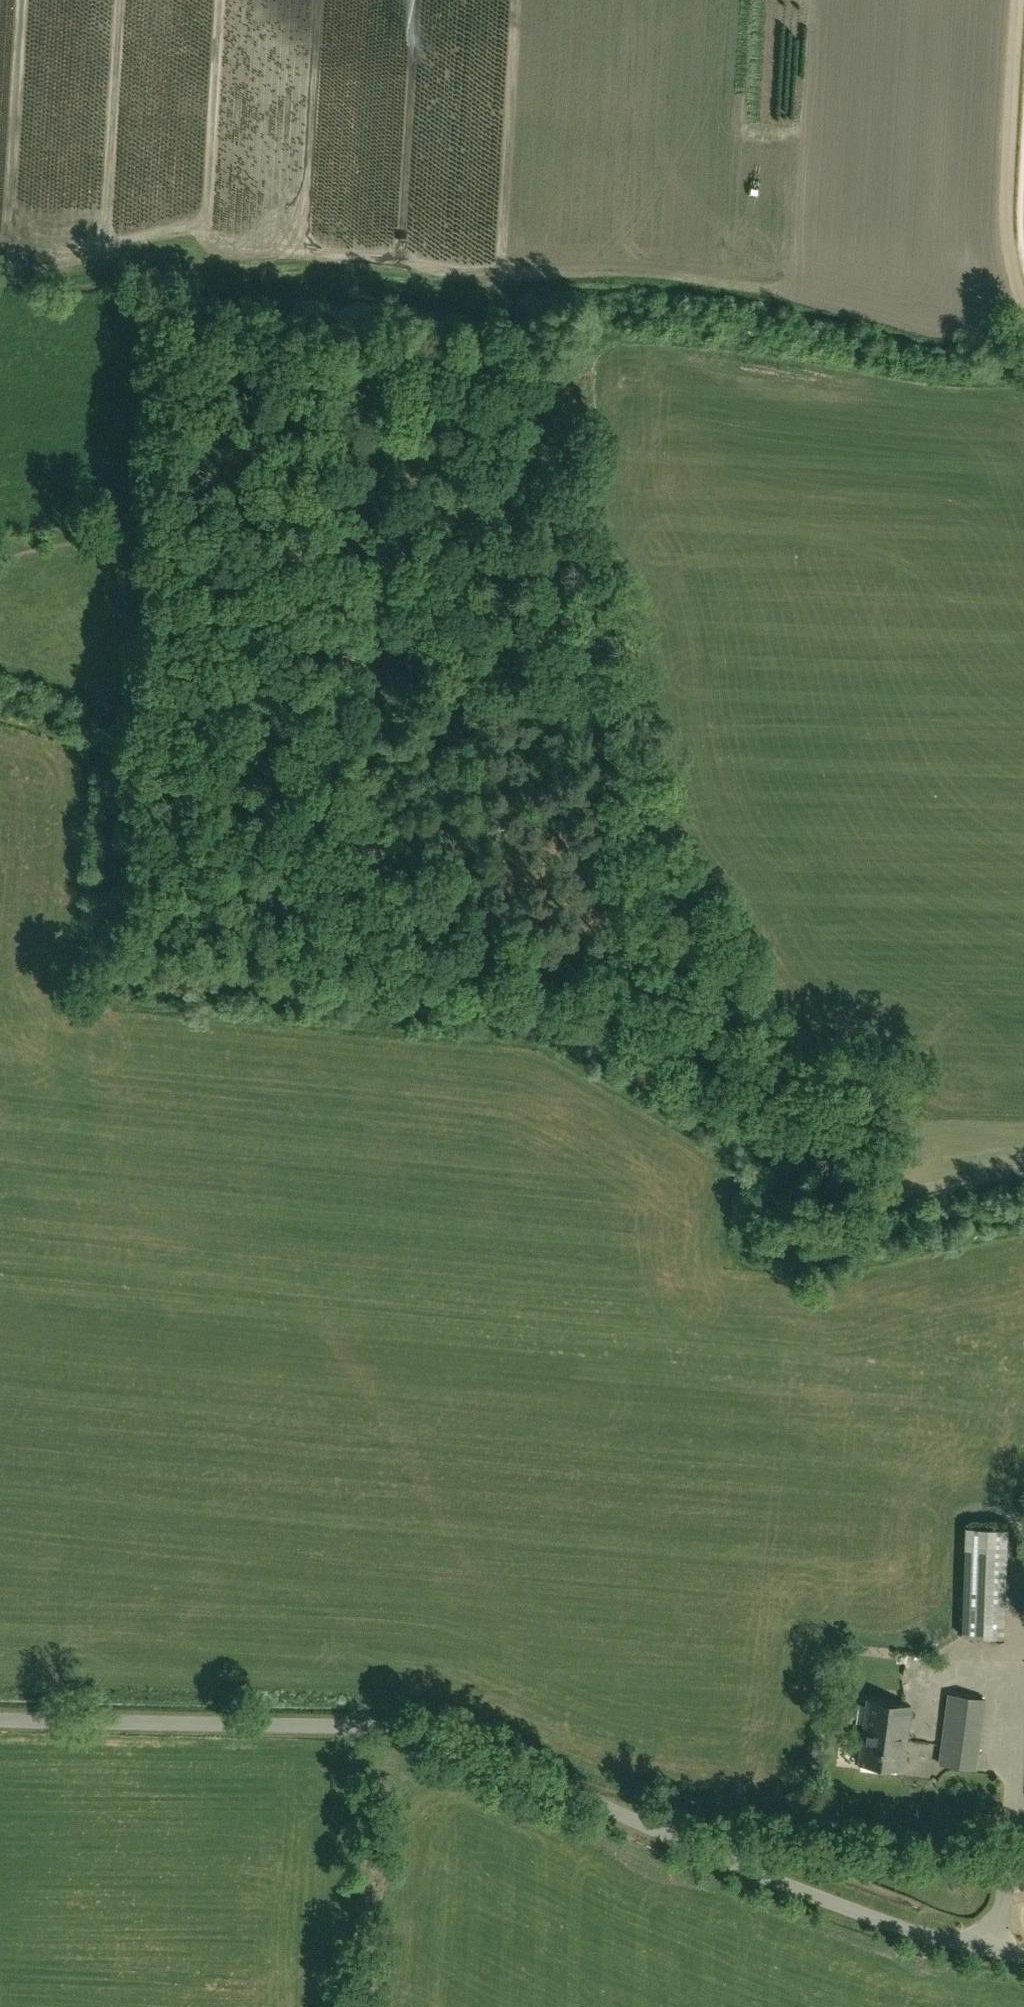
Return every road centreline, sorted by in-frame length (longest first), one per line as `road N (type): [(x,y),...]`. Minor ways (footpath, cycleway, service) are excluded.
road 1 (unclassified): [(0,1721),(423,1737),(863,1918),(1023,1959)]
road 2 (track): [(1023,308),(1004,208),(1017,0)]

